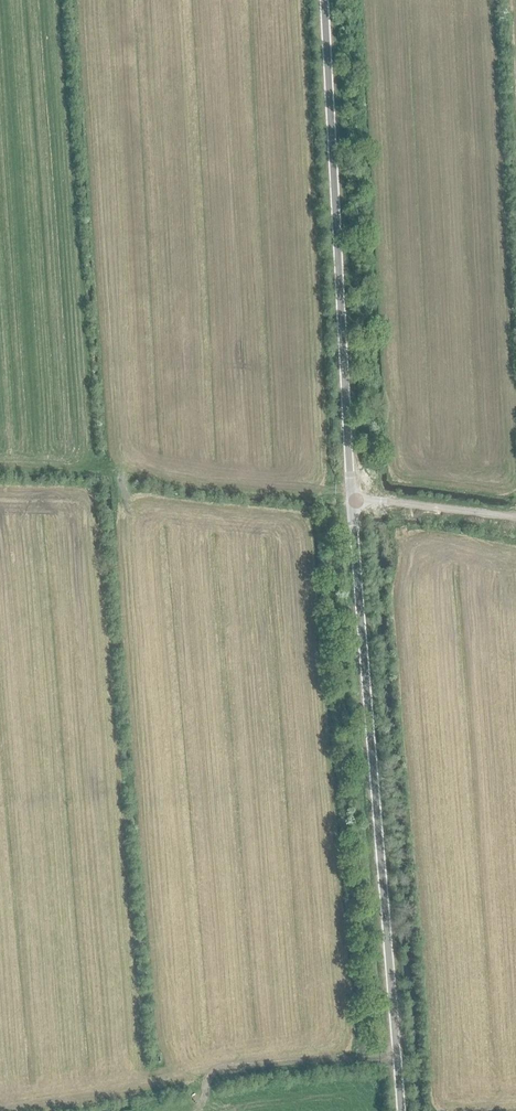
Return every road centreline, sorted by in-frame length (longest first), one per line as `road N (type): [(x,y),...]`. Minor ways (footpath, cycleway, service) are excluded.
road 1 (unclassified): [(399,1110),(325,0)]

